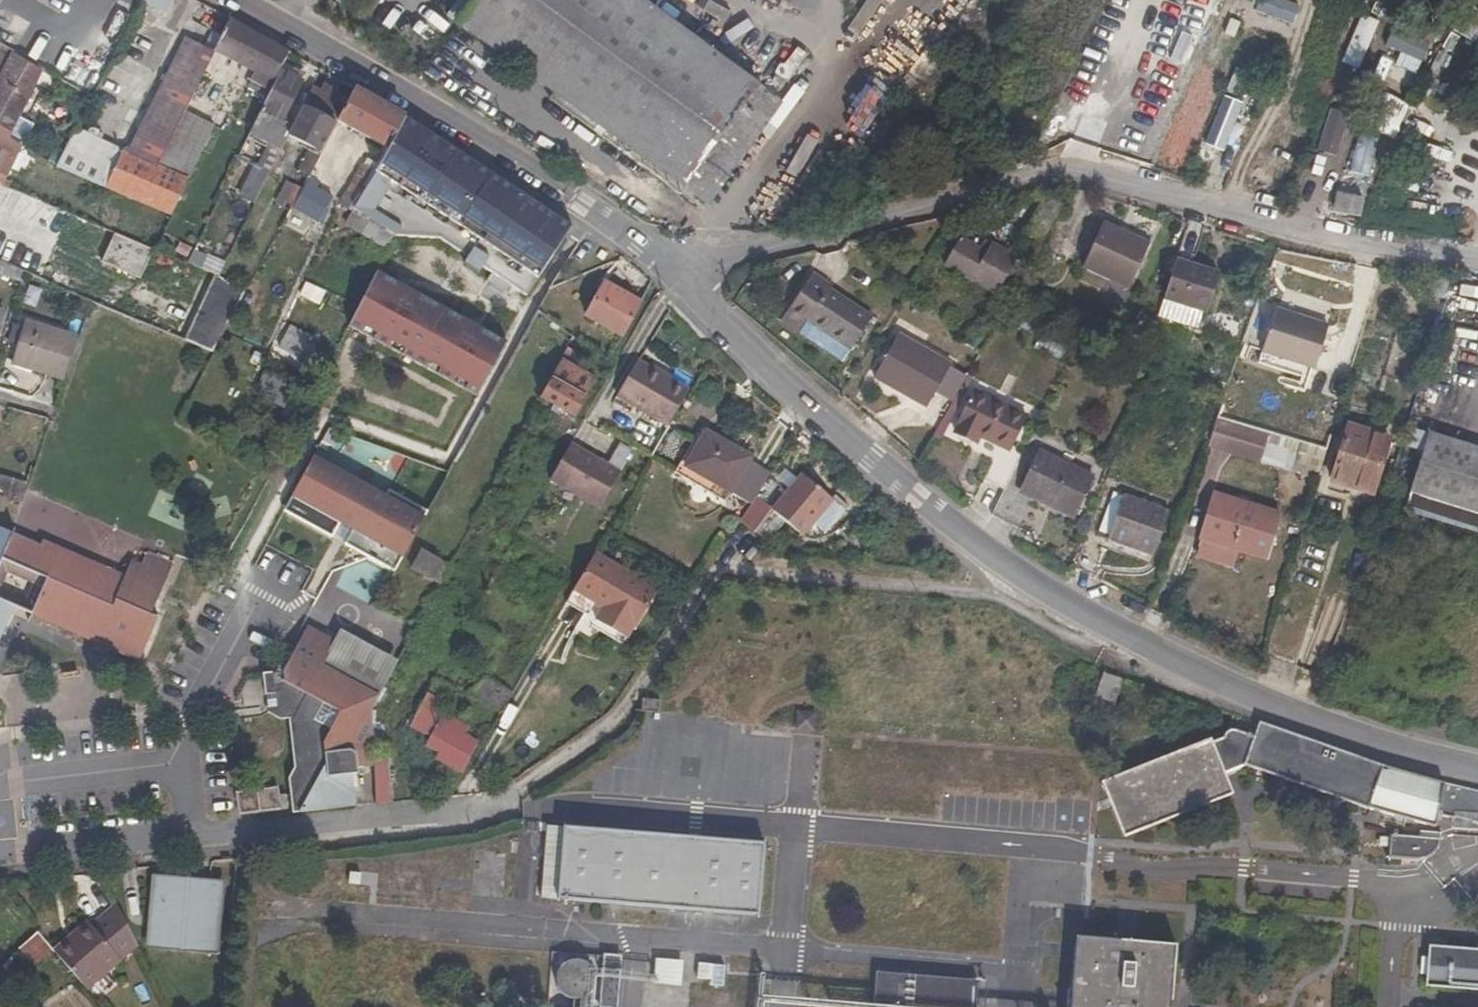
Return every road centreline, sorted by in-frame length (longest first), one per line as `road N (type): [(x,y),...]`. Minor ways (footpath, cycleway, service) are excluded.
road 1 (tertiary): [(1477,772),(1287,709),(1149,647),(1022,576),(818,417),(685,285)]
road 2 (residential): [(1477,269),(1335,246),(1064,173),(725,262),(685,285)]
road 3 (track): [(1287,709),(1175,687),(1077,645),(982,591),(725,567)]
road 4 (tertiary): [(685,285),(609,223),(243,0)]
road 5 (track): [(502,806),(617,721),(725,567)]
road 6 (residential): [(202,835),(502,806)]
road 7 (unclassified): [(0,854),(202,835)]
road 8 (unclassified): [(192,763),(28,774),(0,792)]
road 9 (unclassified): [(192,763),(188,720),(258,588)]

